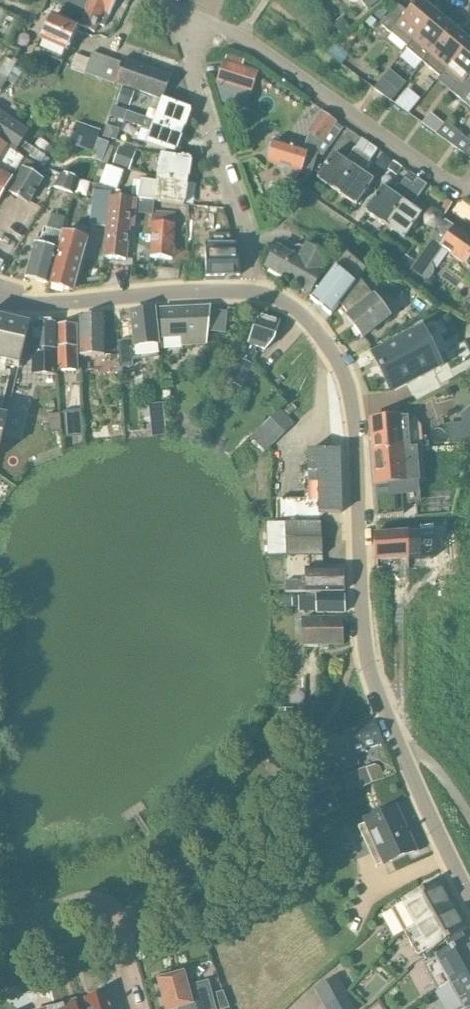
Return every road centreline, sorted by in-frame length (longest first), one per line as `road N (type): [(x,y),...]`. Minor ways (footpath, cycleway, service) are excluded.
road 1 (residential): [(469,893),(373,684),(363,634),(350,404),(304,319),(252,291)]
road 2 (residential): [(469,195),(244,40),(181,15)]
road 3 (residential): [(252,291),(181,15)]
road 4 (residential): [(252,291),(79,304),(0,293)]
road 5 (residential): [(0,935),(94,911),(115,929)]

